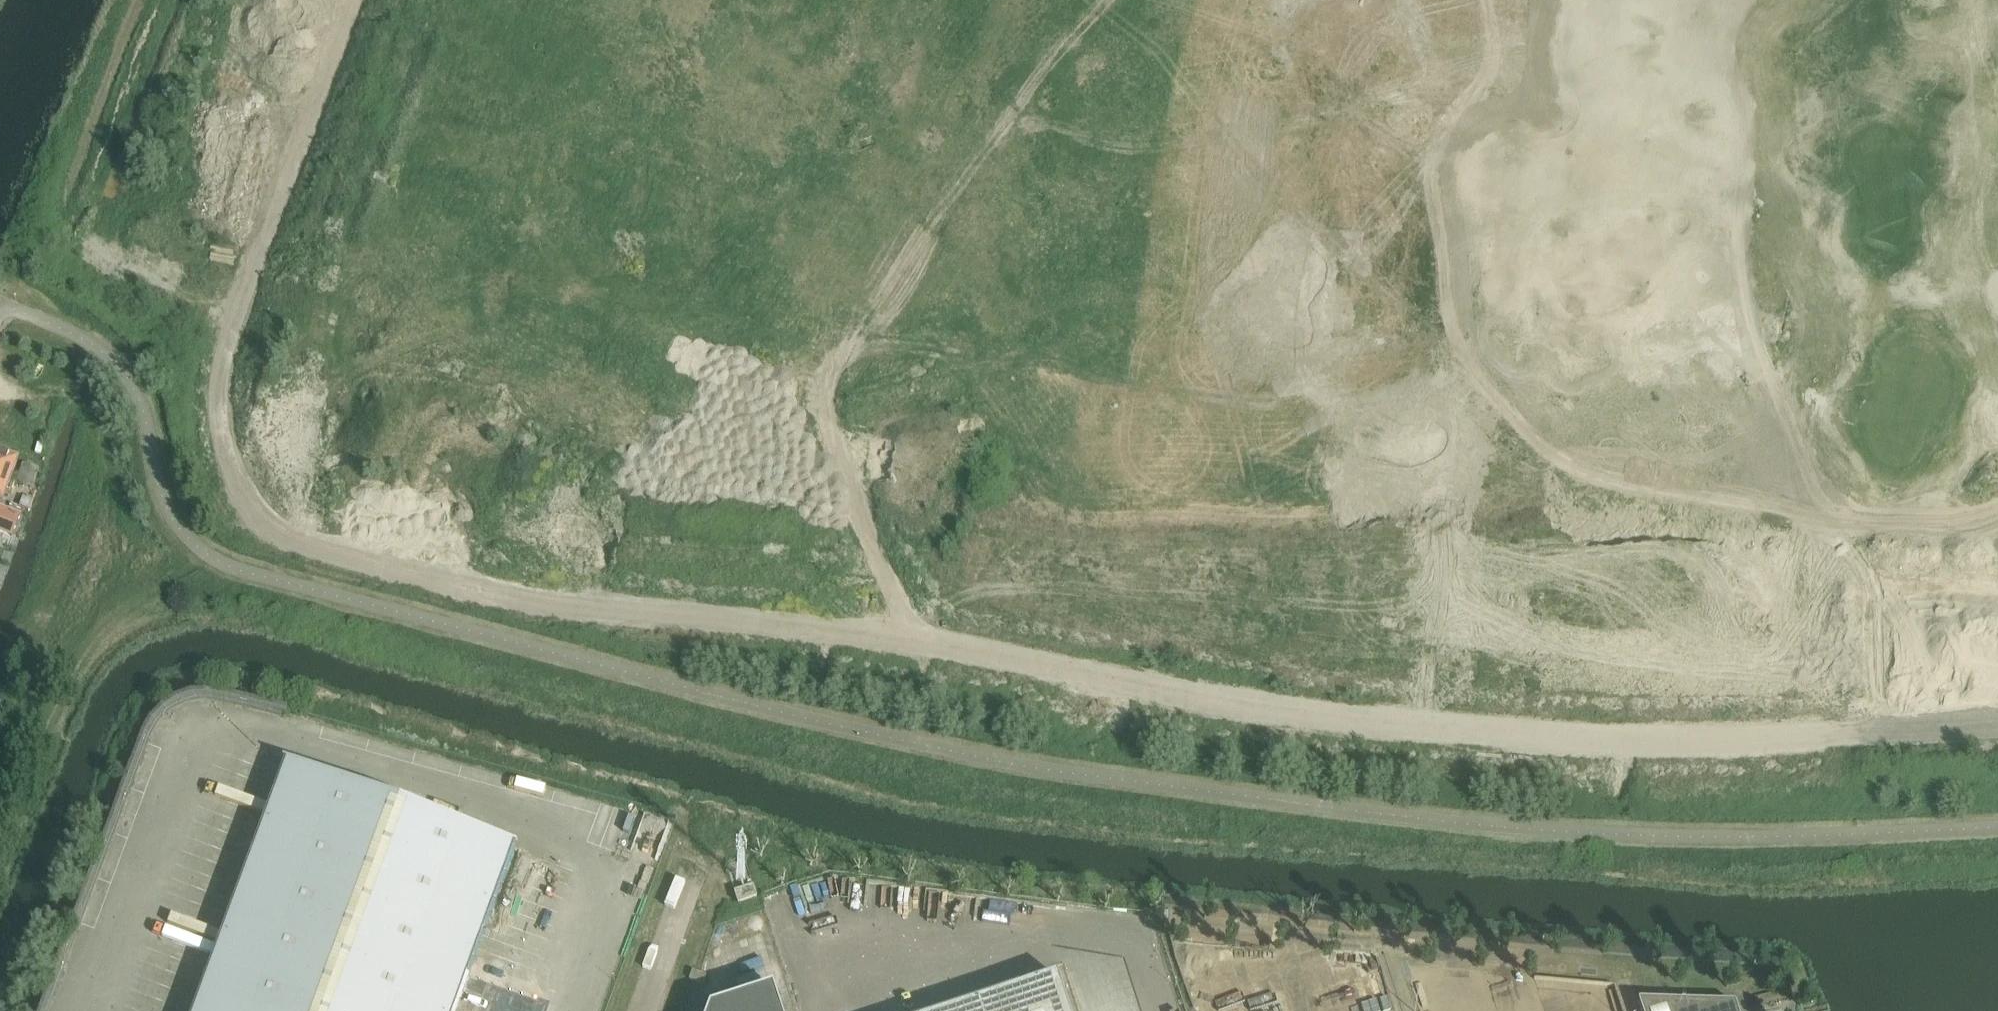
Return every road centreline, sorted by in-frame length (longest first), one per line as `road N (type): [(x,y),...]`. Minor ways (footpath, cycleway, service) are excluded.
road 1 (track): [(231,318),(109,257),(74,227),(67,193),(144,0)]
road 2 (unclassified): [(650,1010),(696,888)]

